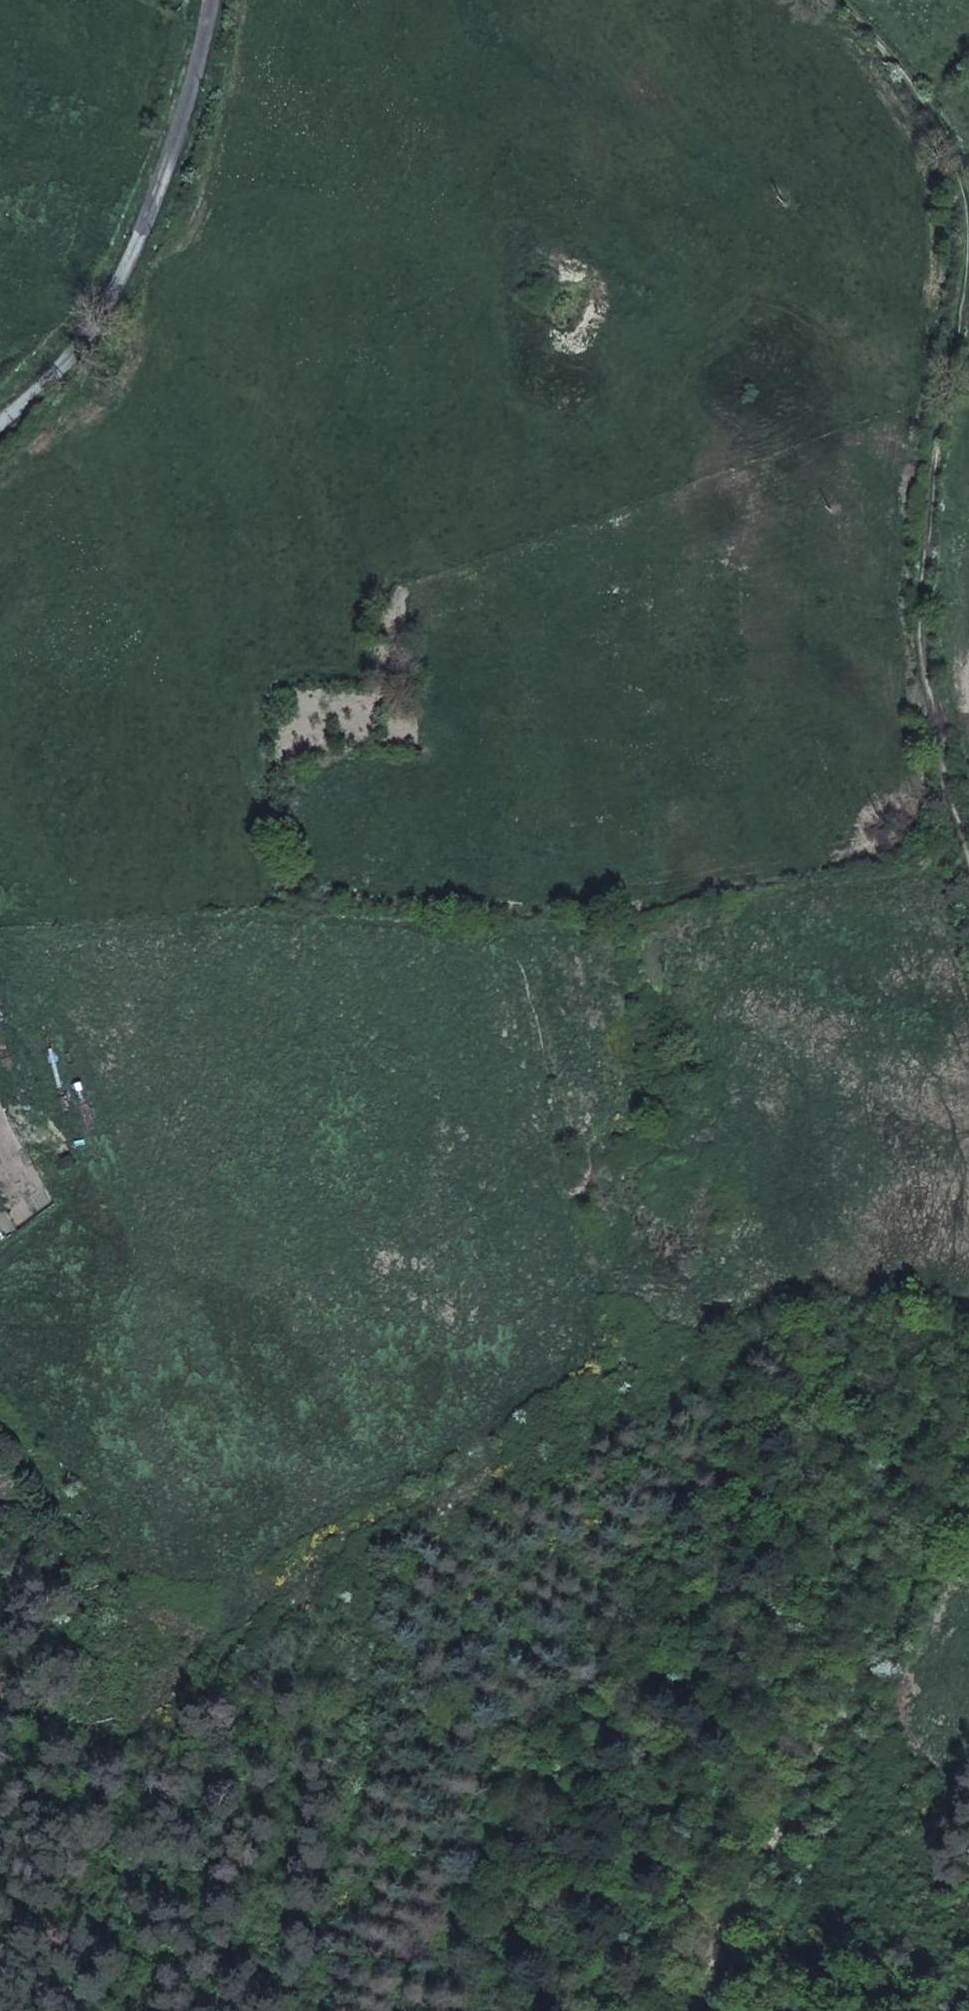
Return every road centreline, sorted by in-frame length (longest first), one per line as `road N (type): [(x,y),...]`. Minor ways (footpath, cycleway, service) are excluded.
road 1 (unclassified): [(212,0),(191,99),(110,300),(47,376),(0,418)]

